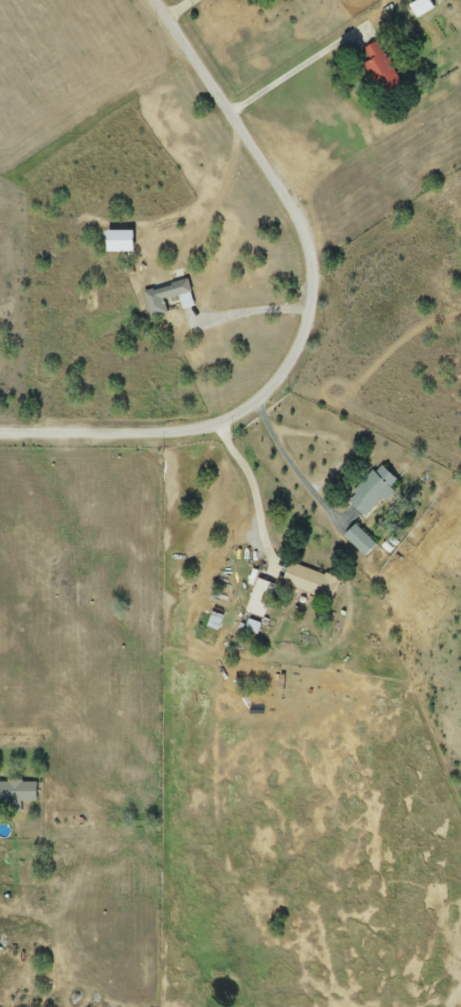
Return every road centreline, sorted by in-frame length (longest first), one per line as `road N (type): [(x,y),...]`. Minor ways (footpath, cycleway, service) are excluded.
road 1 (residential): [(0,432),(221,428),(271,396),(311,330),(315,260),(289,206),(156,0)]

